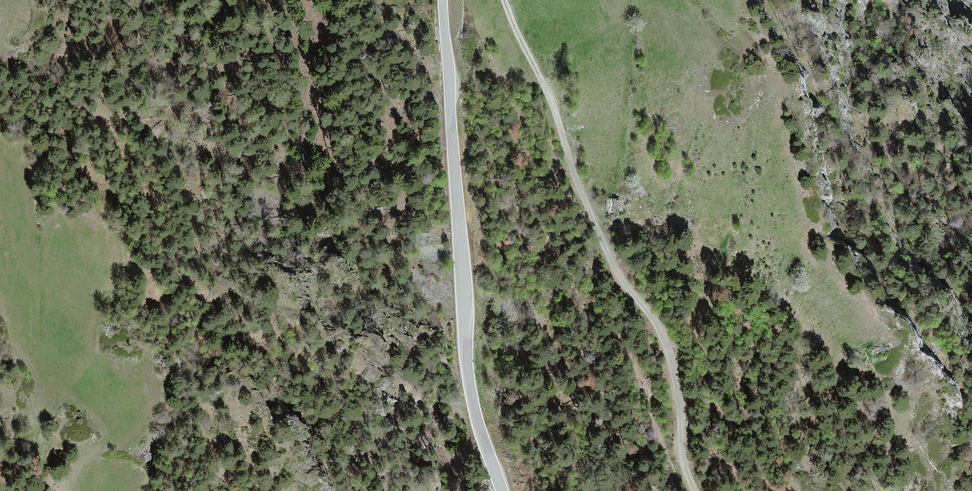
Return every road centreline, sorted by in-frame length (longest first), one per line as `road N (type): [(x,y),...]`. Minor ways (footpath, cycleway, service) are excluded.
road 1 (motorway): [(796,490),(628,284),(446,0)]
road 2 (track): [(684,474),(671,352),(608,268),(567,109),(512,0)]
road 3 (tertiary): [(443,0),(469,390),(502,490)]
road 4 (motorway): [(352,0),(545,395)]
road 5 (motorway): [(971,325),(867,182),(690,0)]

